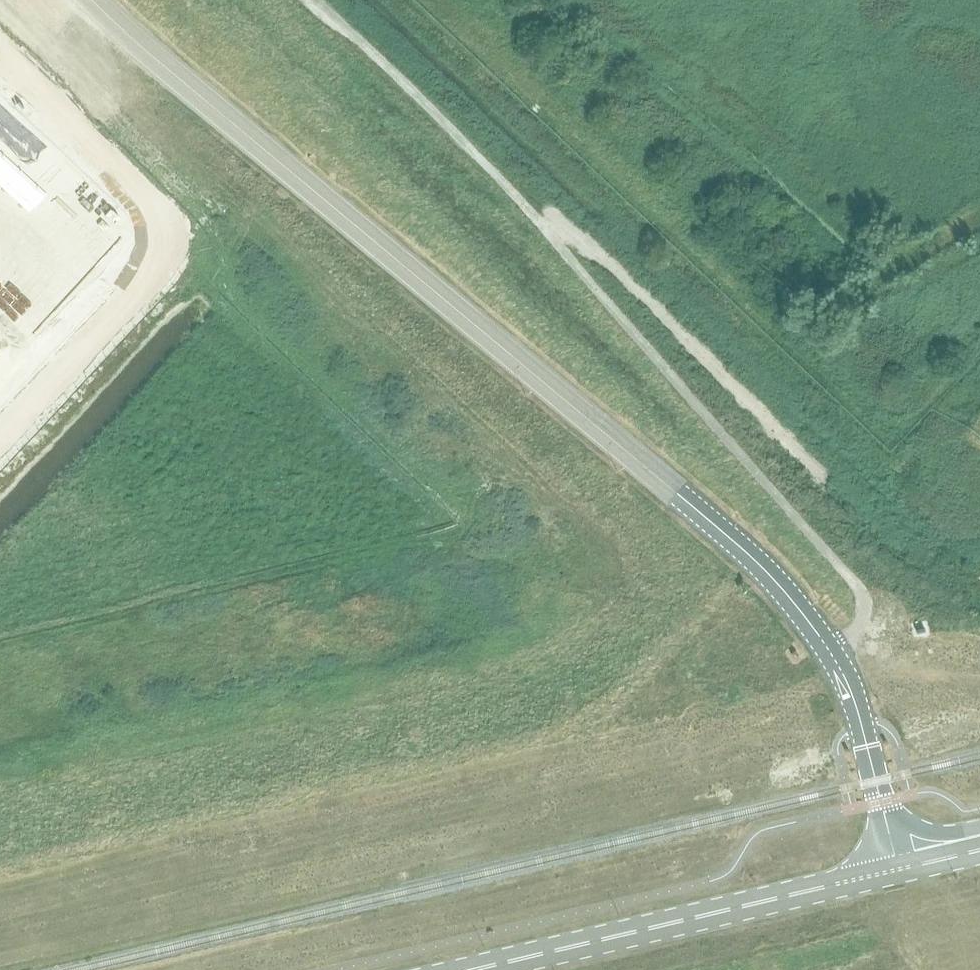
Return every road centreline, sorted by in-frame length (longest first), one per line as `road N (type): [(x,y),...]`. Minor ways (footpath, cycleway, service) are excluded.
road 1 (unclassified): [(839,660),(762,565),(102,0)]
road 2 (unclassified): [(839,660),(863,619),(853,577),(457,134),(318,0)]
road 3 (unclassified): [(896,869),(471,969)]
road 4 (unclassified): [(896,869),(839,660)]

